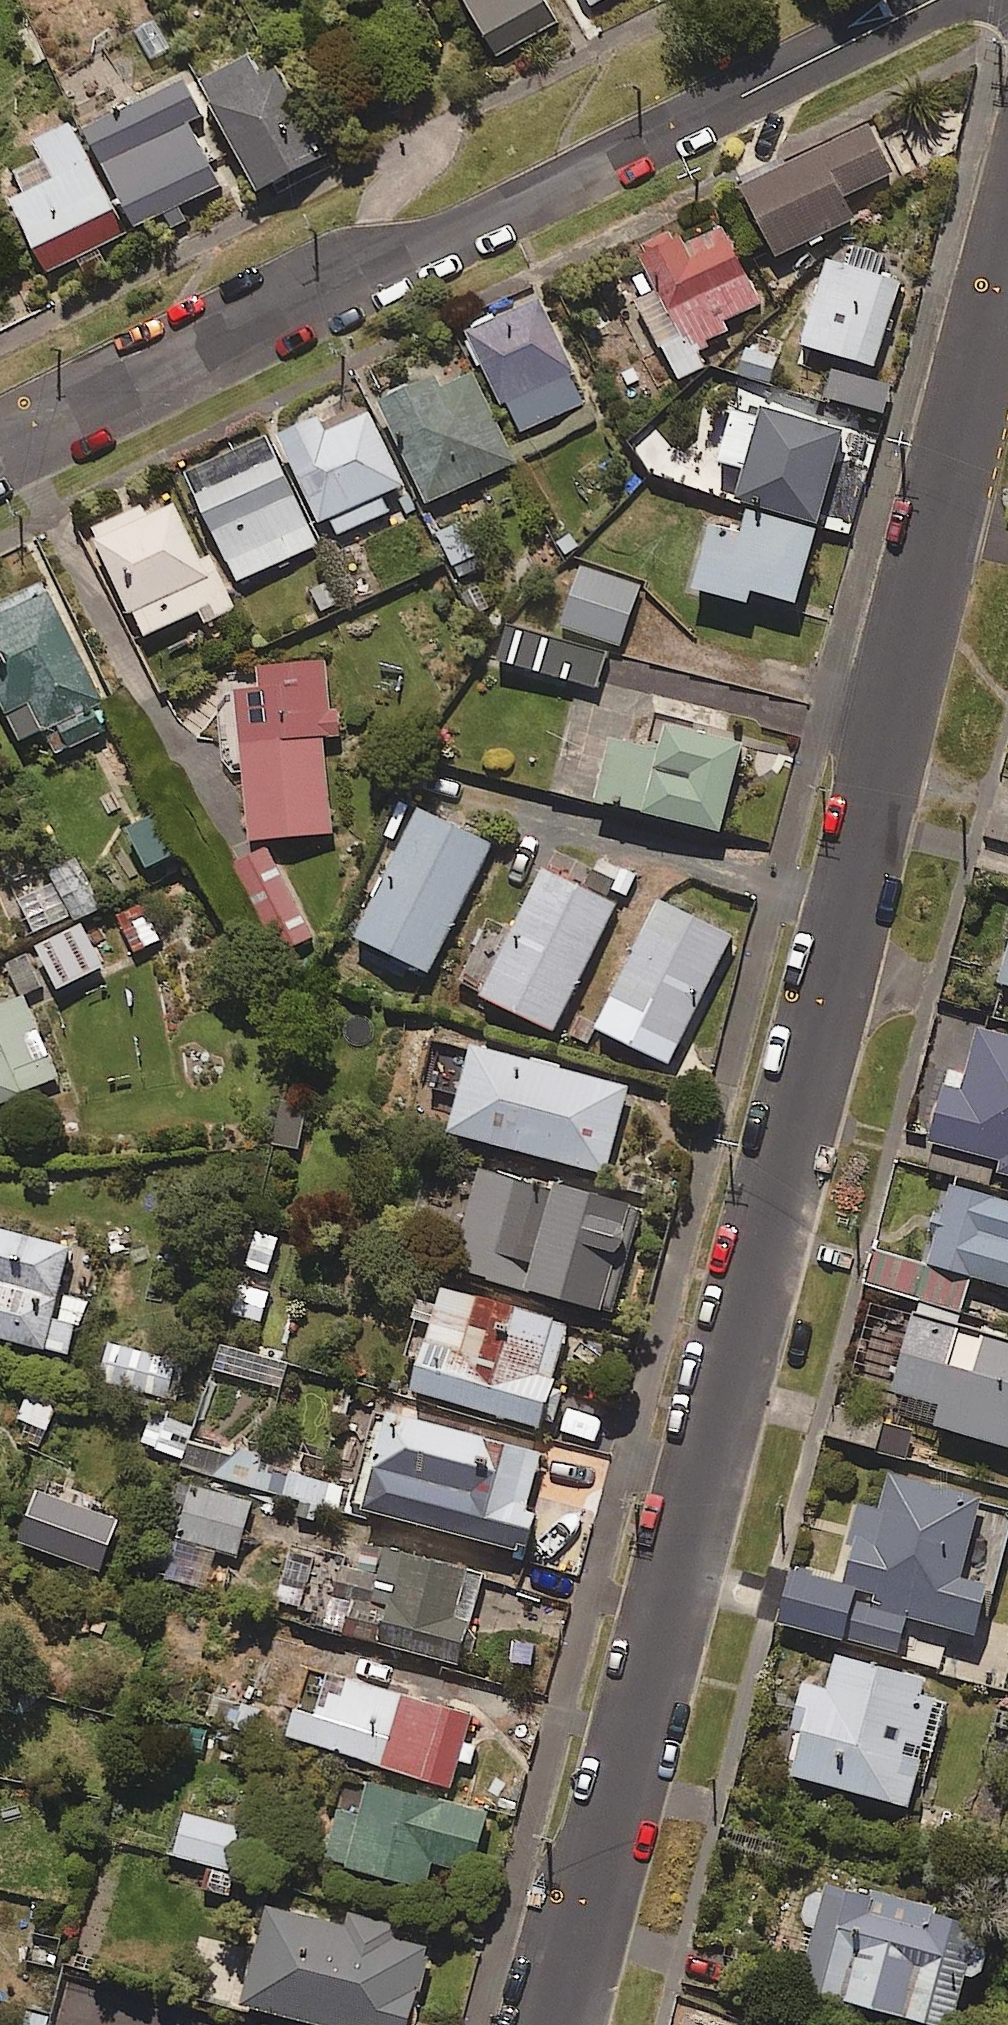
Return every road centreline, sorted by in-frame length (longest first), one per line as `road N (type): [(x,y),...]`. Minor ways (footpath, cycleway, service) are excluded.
road 1 (residential): [(553,2024),(1007,256)]
road 2 (residential): [(935,0),(0,452)]

